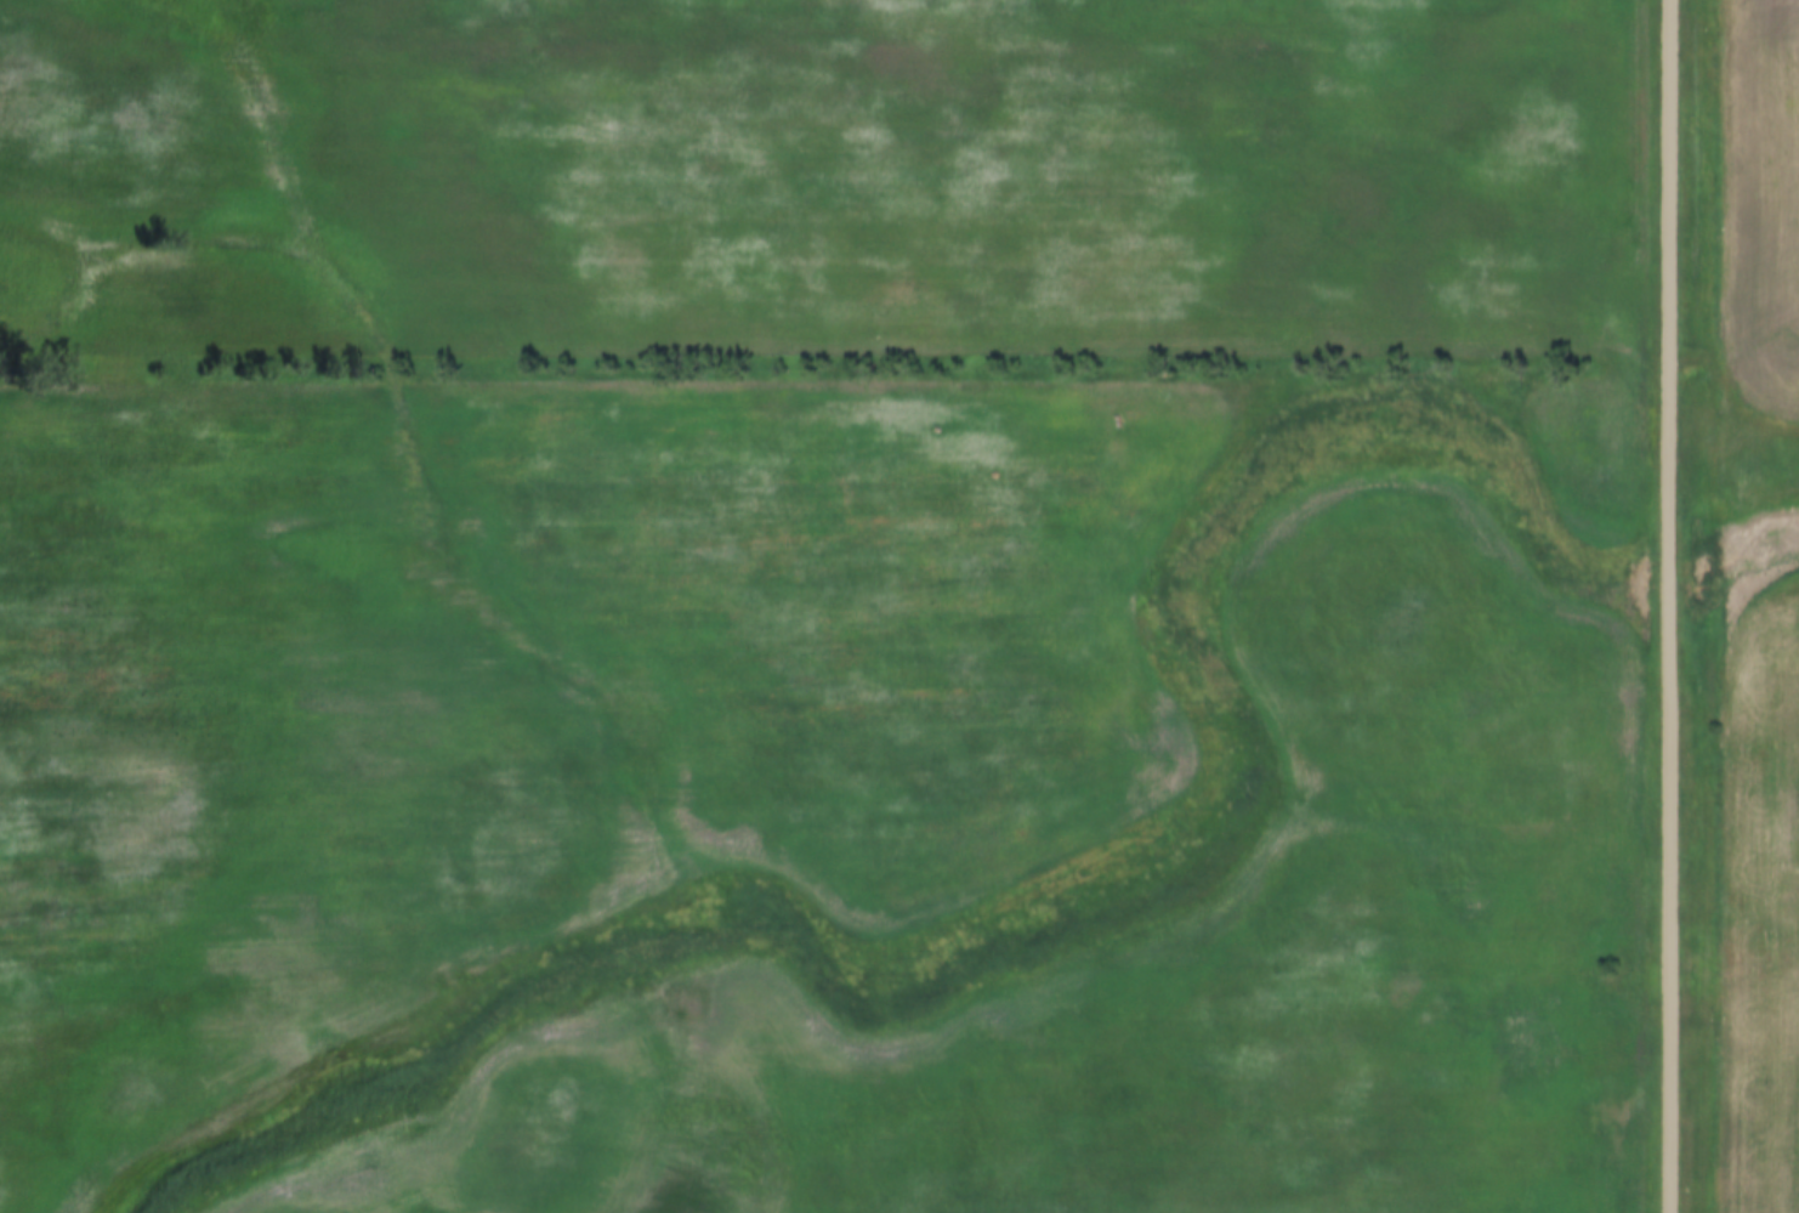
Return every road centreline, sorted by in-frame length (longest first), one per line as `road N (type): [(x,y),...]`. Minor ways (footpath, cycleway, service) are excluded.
road 1 (residential): [(1673,1212),(1673,0)]

